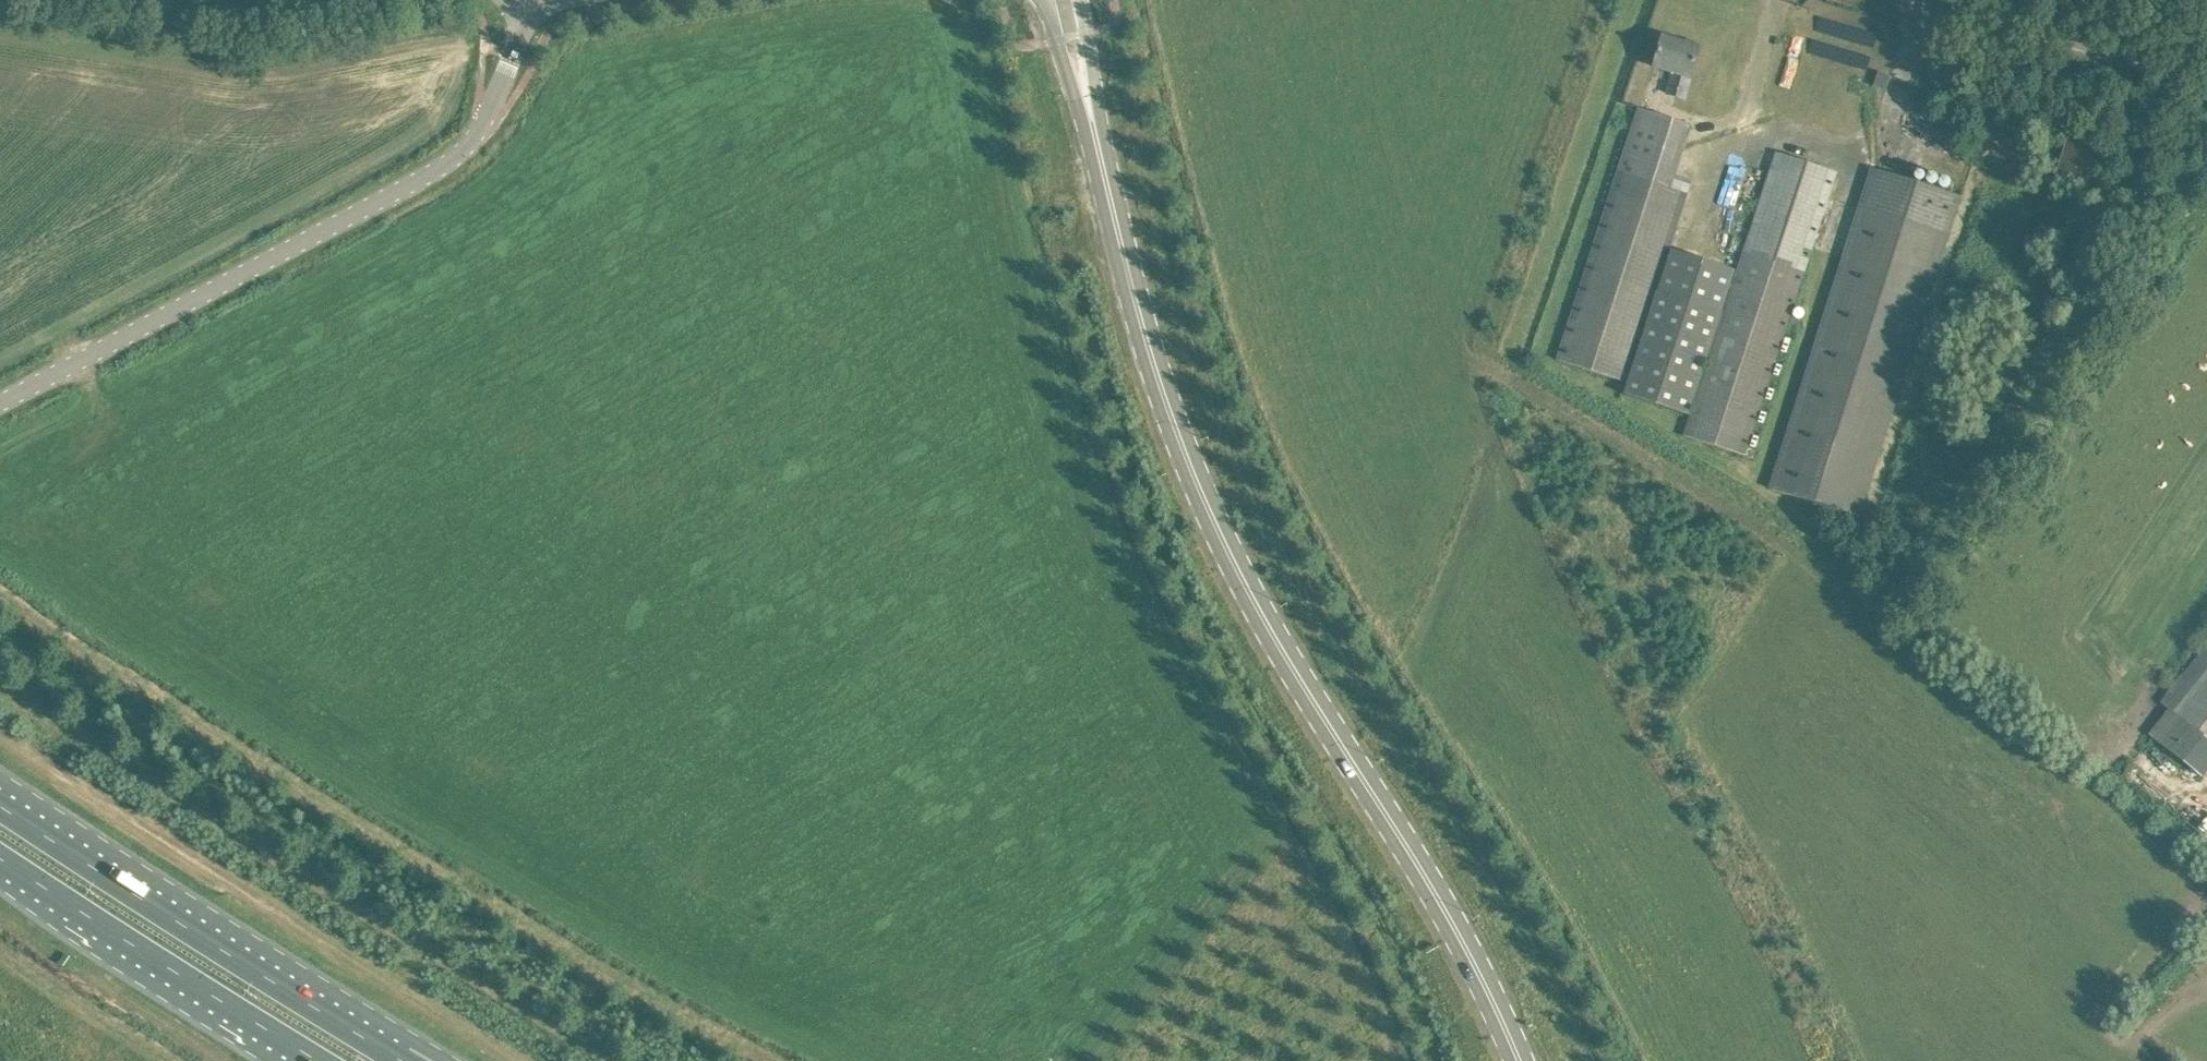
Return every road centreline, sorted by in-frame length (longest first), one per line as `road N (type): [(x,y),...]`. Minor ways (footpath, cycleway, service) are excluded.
road 1 (tertiary): [(1520,1060),(1459,935),(1289,661),(1210,510),(1163,393),(1086,93)]
road 2 (unclassified): [(0,402),(457,156),(496,94),(529,8)]
road 3 (trunk): [(414,1060),(0,800)]
road 4 (trunk): [(0,857),(317,1060)]
road 5 (unclassified): [(2206,80),(1941,0)]

